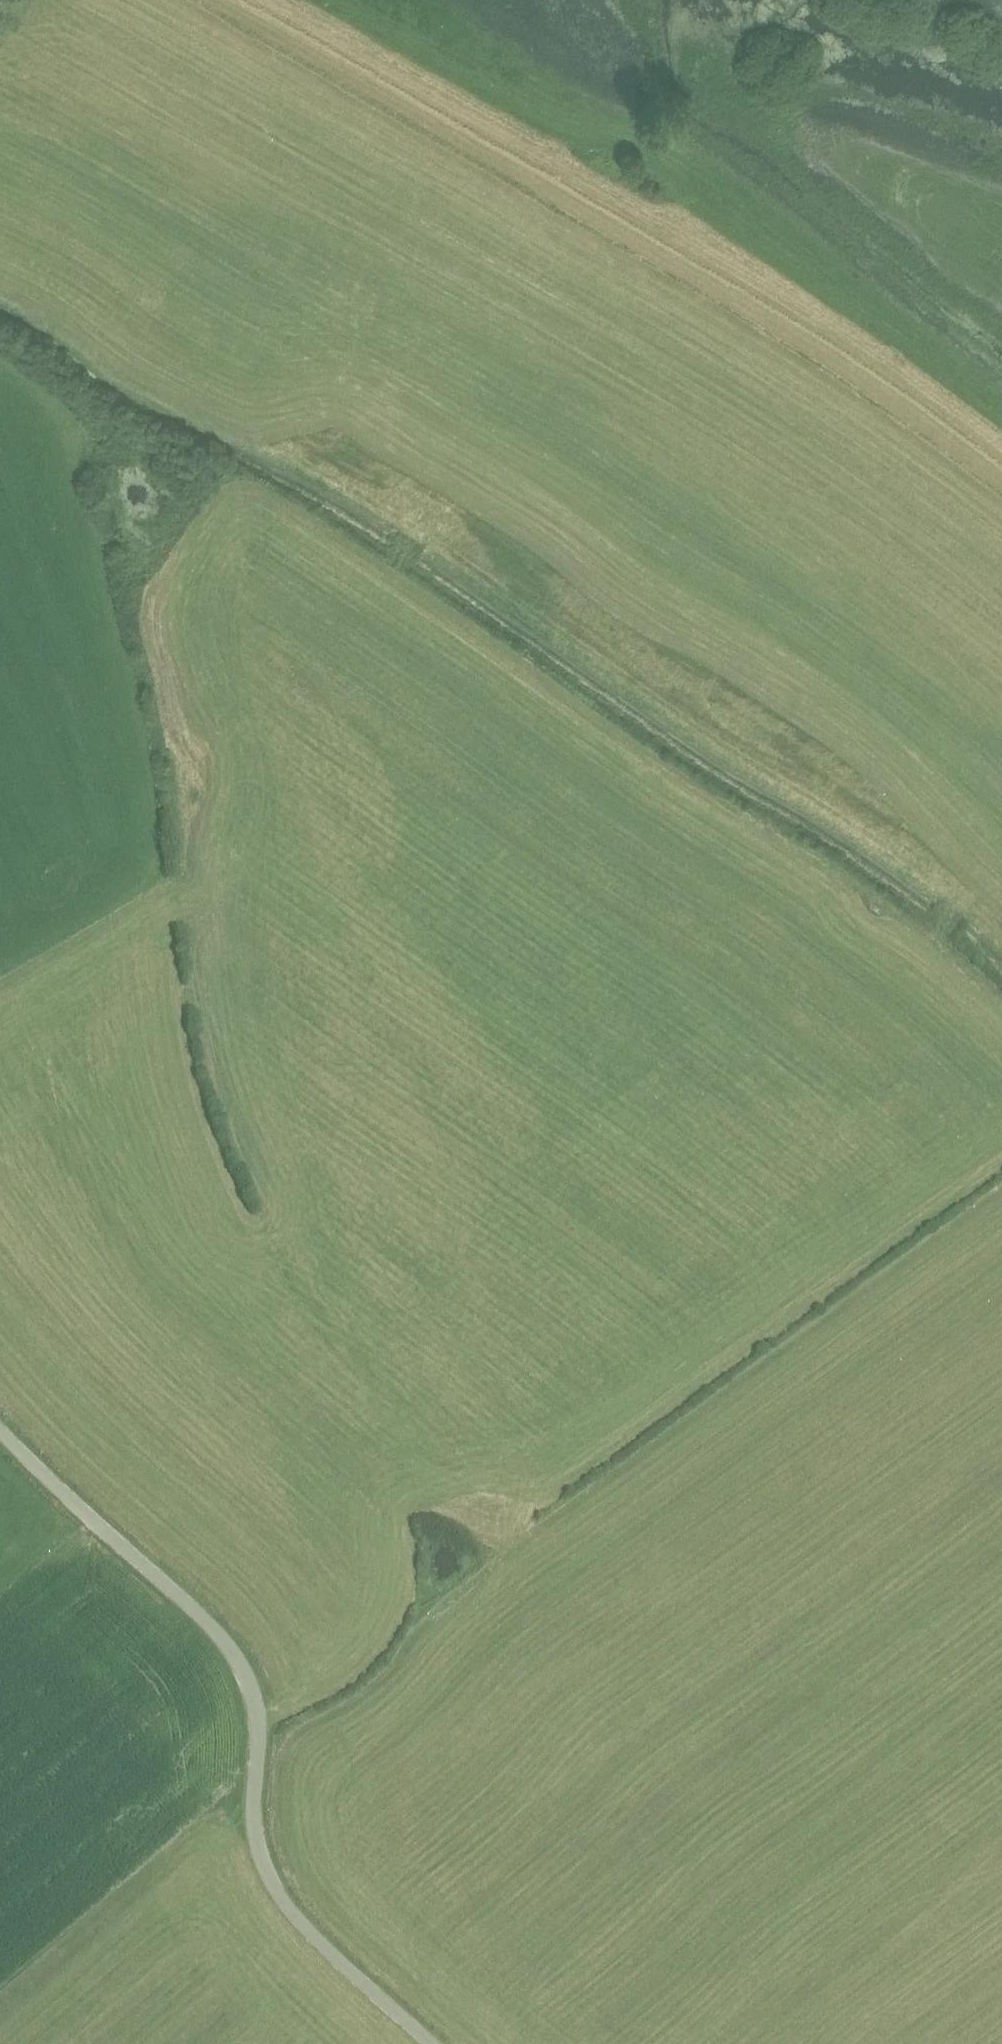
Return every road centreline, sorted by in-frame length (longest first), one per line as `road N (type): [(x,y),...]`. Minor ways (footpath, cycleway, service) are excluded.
road 1 (unclassified): [(441,2043),(291,1905),(269,1870),(258,1817),(256,1697),(245,1670),(0,1437)]

